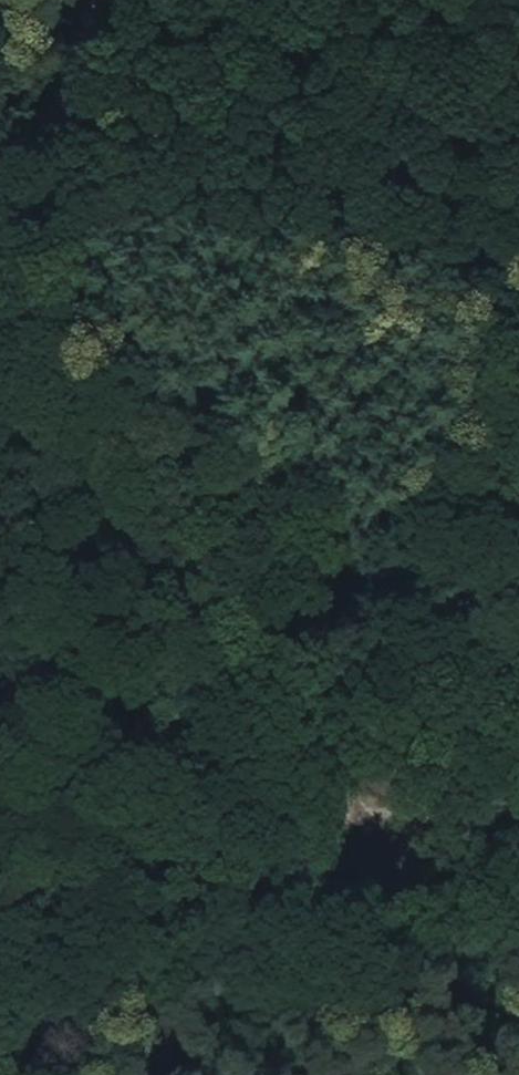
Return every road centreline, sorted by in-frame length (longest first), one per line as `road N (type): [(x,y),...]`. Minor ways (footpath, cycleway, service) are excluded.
road 1 (track): [(0,523),(380,738),(518,785)]
road 2 (track): [(0,281),(123,0)]

